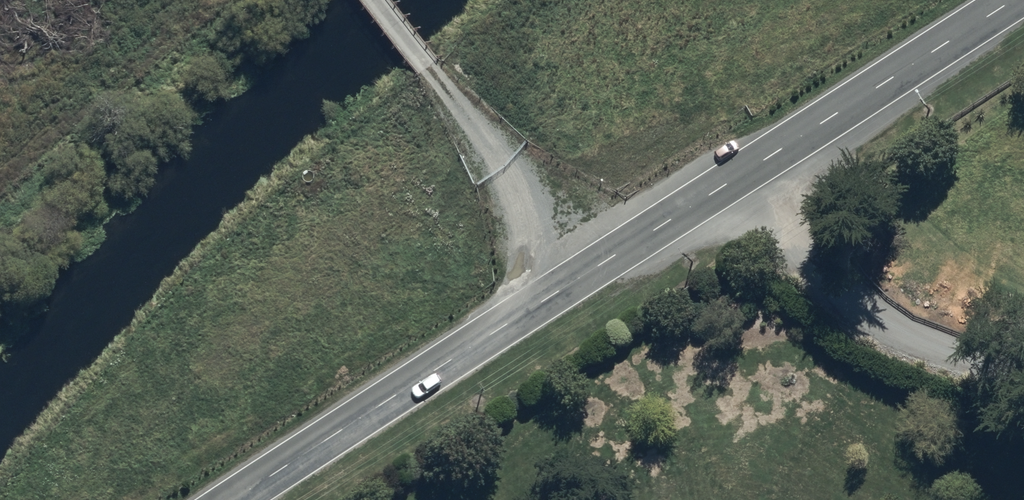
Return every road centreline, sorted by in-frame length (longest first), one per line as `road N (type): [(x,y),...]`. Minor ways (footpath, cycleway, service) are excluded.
road 1 (tertiary): [(1018,0),(243,499)]
road 2 (track): [(595,270),(379,0)]

